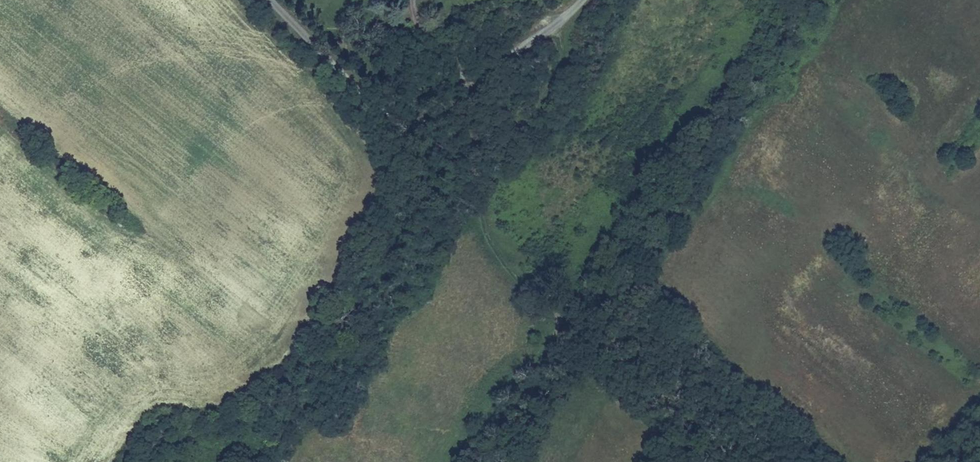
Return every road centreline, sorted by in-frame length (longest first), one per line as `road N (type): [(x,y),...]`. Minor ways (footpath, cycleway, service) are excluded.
road 1 (track): [(559,22),(564,41),(549,76),(486,176),(482,231),(504,268),(662,392),(726,461)]
road 2 (unclassified): [(274,0),(347,73),(397,113),(416,118),(437,112),(559,22)]
road 3 (track): [(462,461),(555,333),(560,311)]

